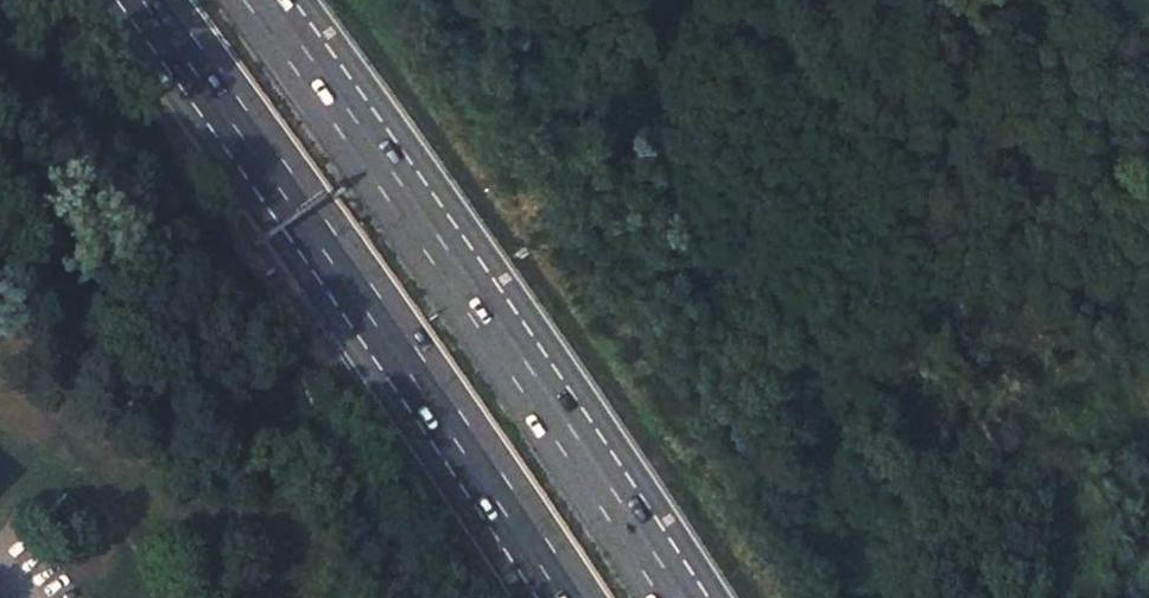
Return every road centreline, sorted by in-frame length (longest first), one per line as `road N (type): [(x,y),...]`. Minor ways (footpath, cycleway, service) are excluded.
road 1 (trunk): [(143,0),(567,597)]
road 2 (trunk): [(680,597),(598,468),(264,0)]

